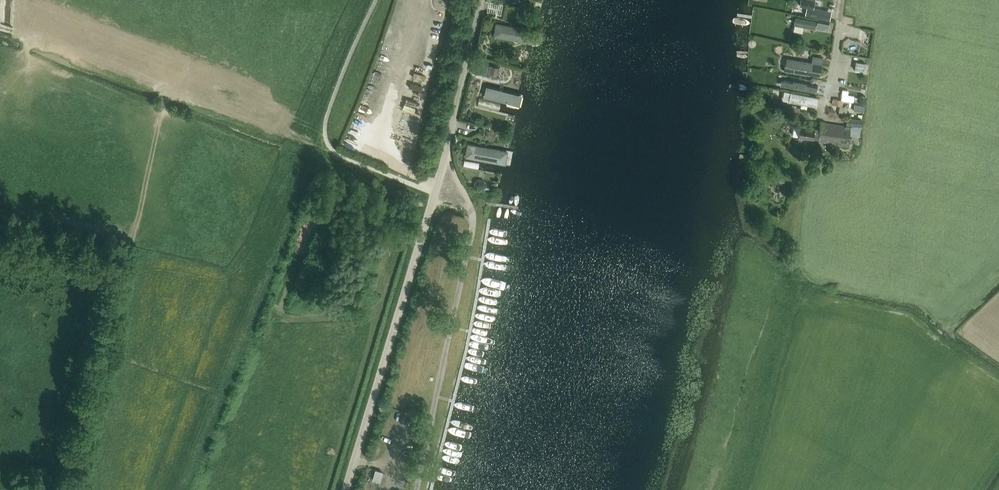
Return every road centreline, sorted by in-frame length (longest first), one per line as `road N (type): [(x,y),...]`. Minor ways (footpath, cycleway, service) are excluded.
road 1 (unclassified): [(347,489),(435,194),(481,0)]

